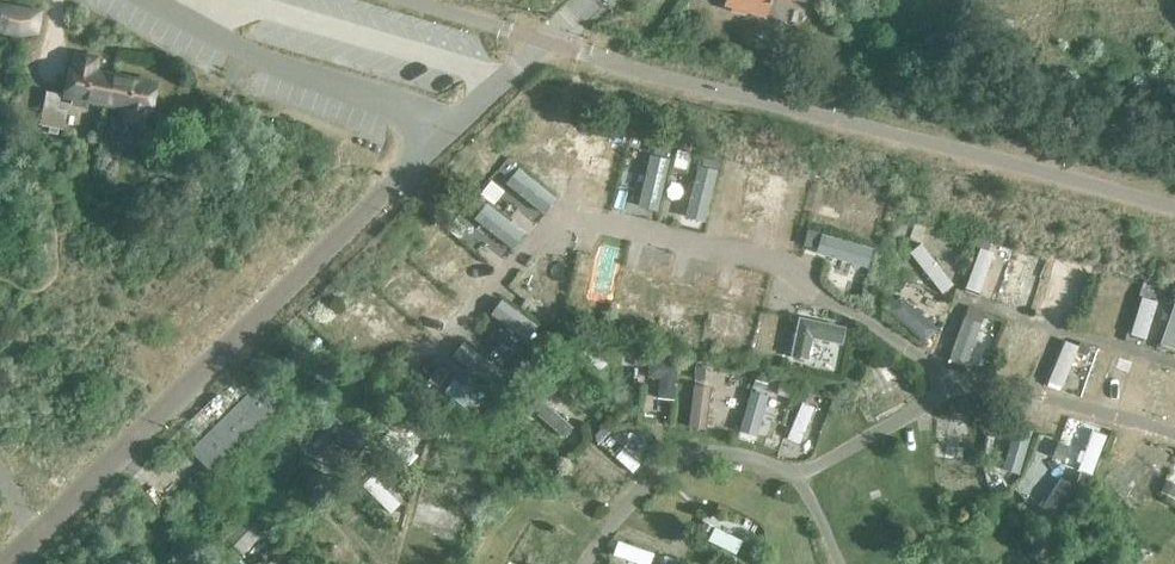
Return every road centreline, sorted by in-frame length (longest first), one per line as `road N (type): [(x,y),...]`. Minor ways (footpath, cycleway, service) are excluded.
road 1 (unclassified): [(0,558),(543,40)]

